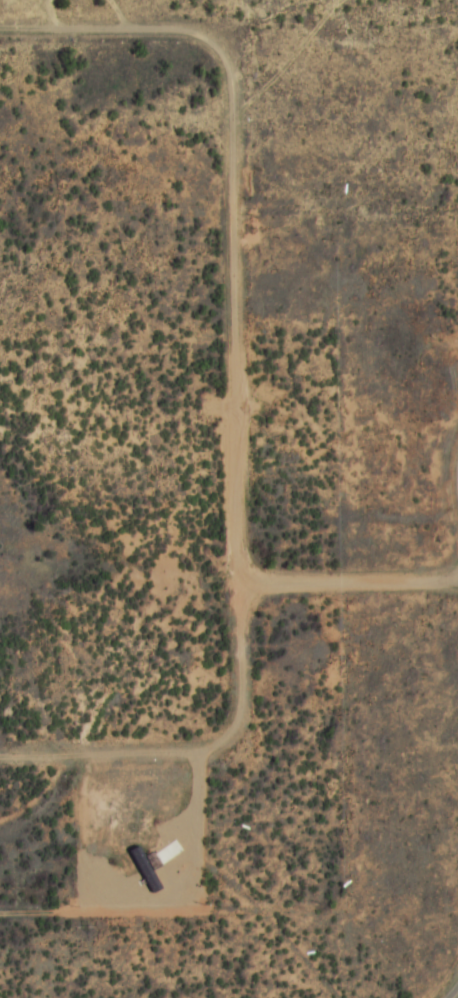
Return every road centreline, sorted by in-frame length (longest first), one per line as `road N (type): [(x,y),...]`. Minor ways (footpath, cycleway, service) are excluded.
road 1 (residential): [(222,747),(240,714),(241,574),(228,63),(207,38)]
road 2 (track): [(0,755),(200,756),(222,747)]
road 3 (residential): [(457,584),(289,585),(241,574)]
road 4 (residential): [(0,27),(207,38)]

